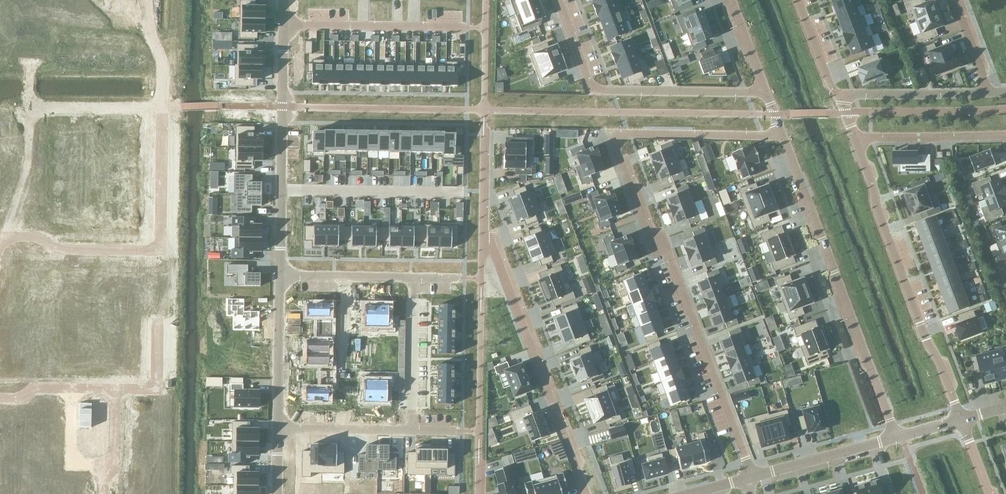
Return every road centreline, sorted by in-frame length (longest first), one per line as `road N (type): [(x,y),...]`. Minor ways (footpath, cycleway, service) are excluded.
road 1 (residential): [(610,133),(648,234),(668,254),(751,477)]
road 2 (residential): [(782,136),(895,437)]
road 3 (residential): [(0,246),(3,237),(41,238),(52,249),(160,251),(162,113)]
road 4 (residential): [(961,419),(855,137)]
road 5 (residential): [(483,243),(495,255),(585,493)]
road 6 (residential): [(558,0),(592,90),(765,92)]
road 7 (residential): [(283,25),(279,276)]
road 8 (residential): [(283,25),(466,28)]
road 9 (residential): [(279,276),(461,278)]
road 10 (residential): [(277,428),(457,431)]
road 11 (residential): [(610,133),(782,136)]
road 12 (residential): [(161,65),(0,54)]
road 13 (residential): [(279,276),(277,428)]
road 14 (residential): [(989,92),(839,94)]
road 15 (residential): [(1005,135),(855,137)]
road 16 (unclassified): [(895,437),(751,477)]

